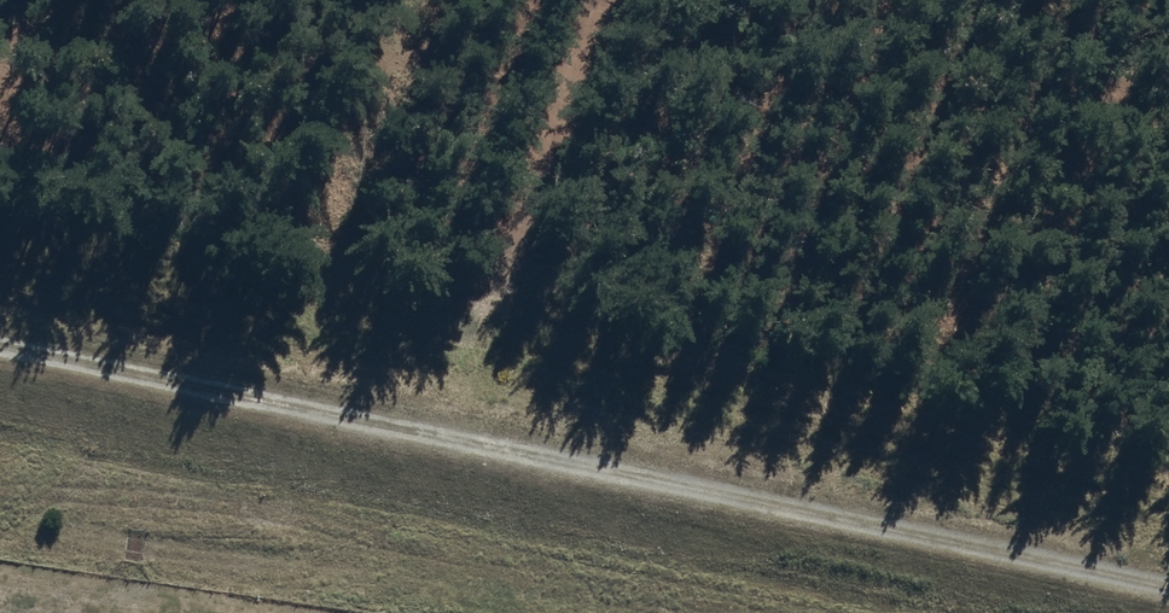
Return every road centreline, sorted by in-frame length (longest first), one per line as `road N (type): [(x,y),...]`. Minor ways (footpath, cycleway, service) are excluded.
road 1 (track): [(0,350),(1168,590)]
road 2 (track): [(0,488),(234,517),(772,612)]

